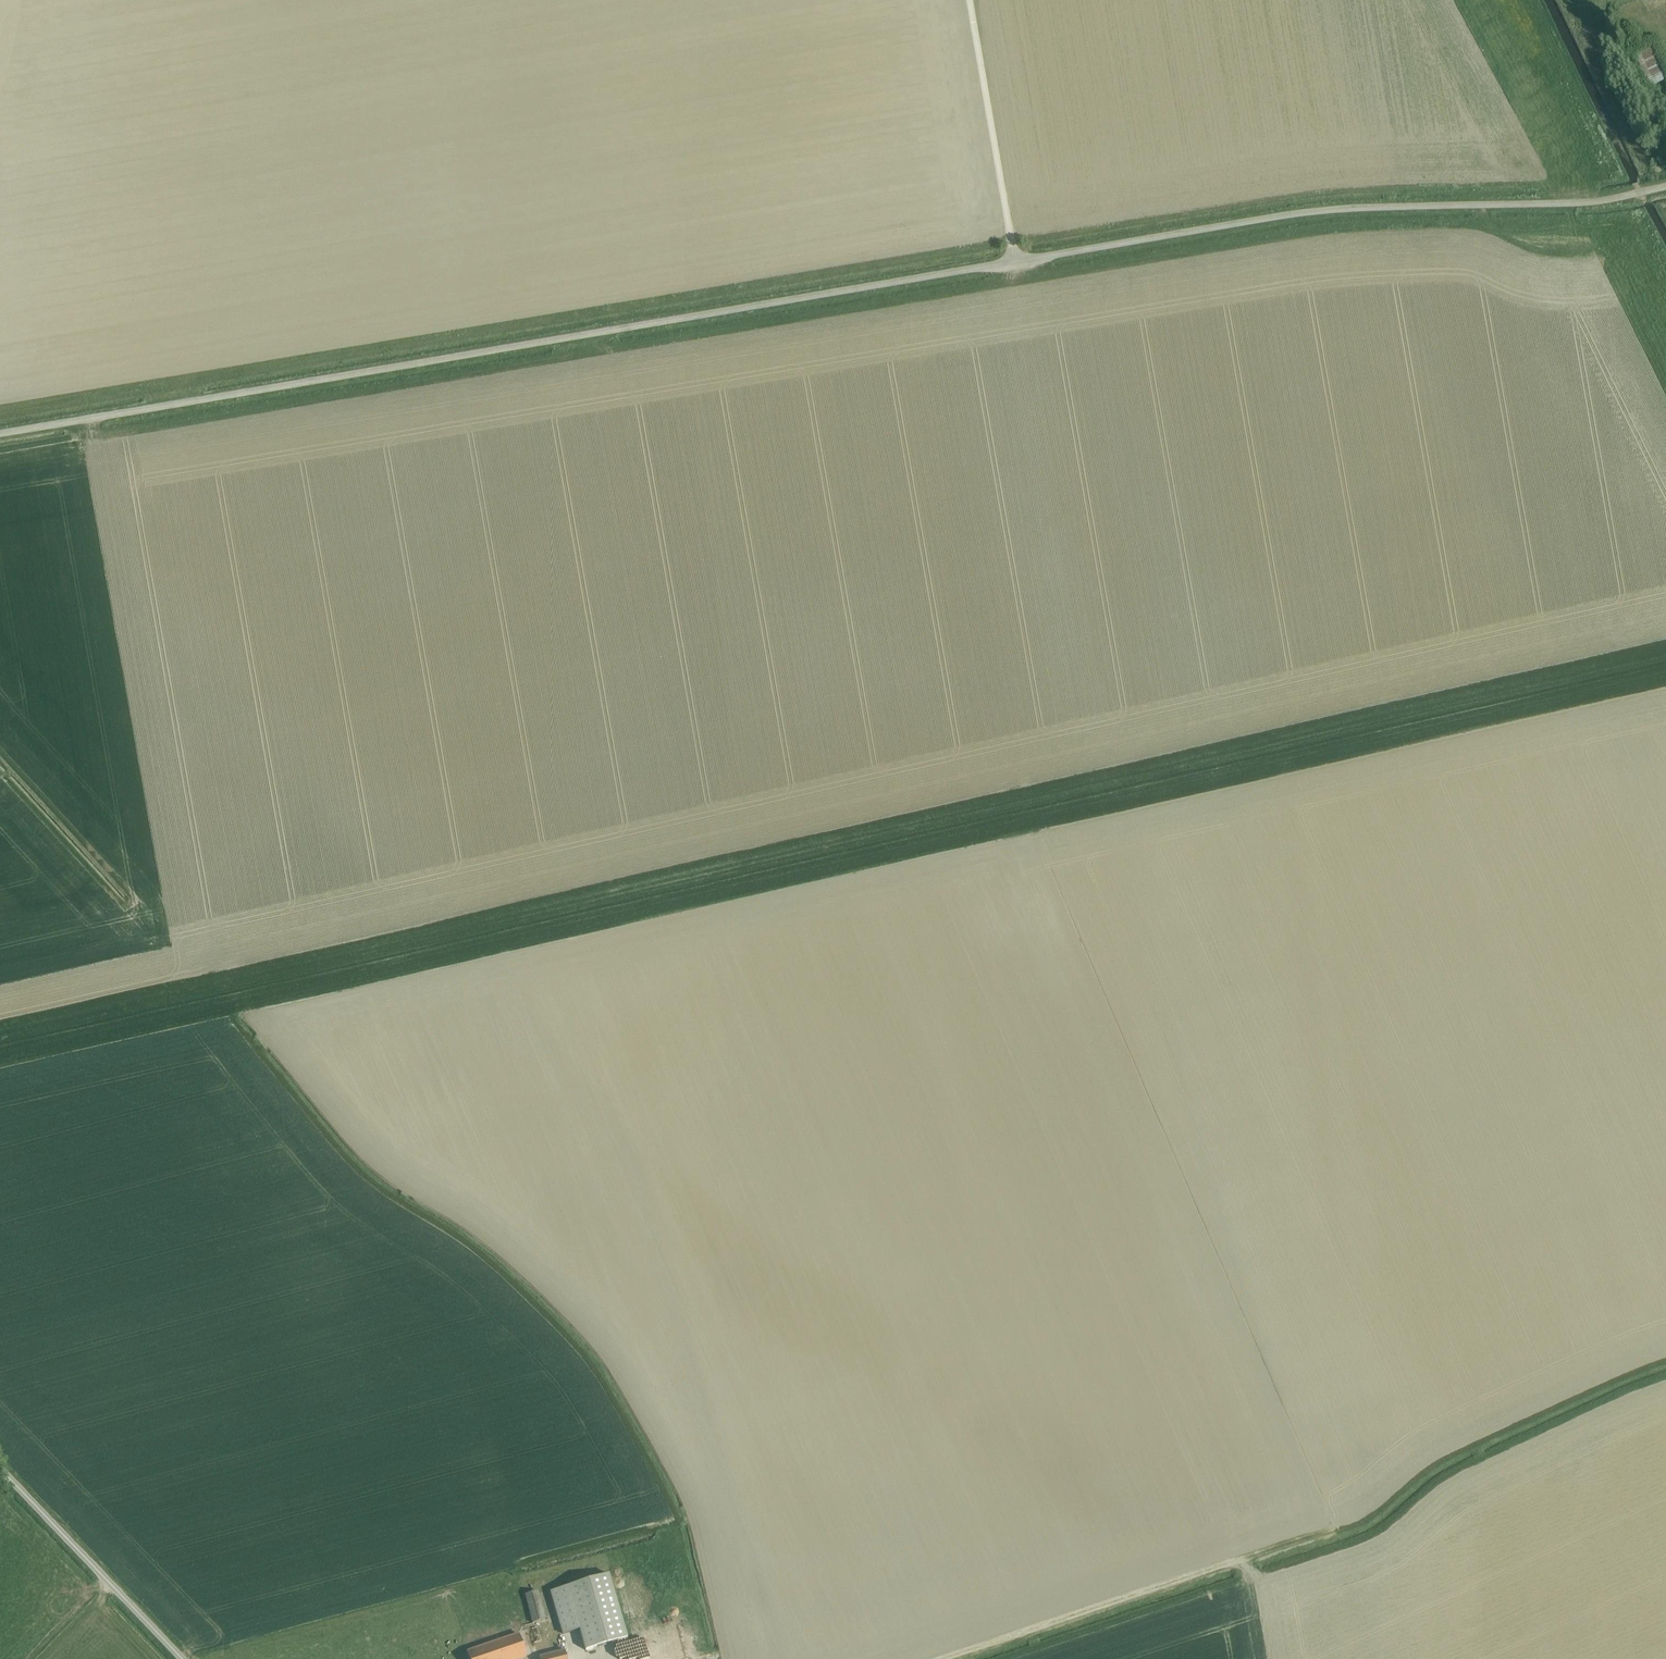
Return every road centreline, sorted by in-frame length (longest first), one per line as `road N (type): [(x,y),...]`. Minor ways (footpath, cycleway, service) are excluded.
road 1 (unclassified): [(1665,188),(1602,202),(1291,215),(0,434)]
road 2 (residential): [(182,1658),(0,1469)]

